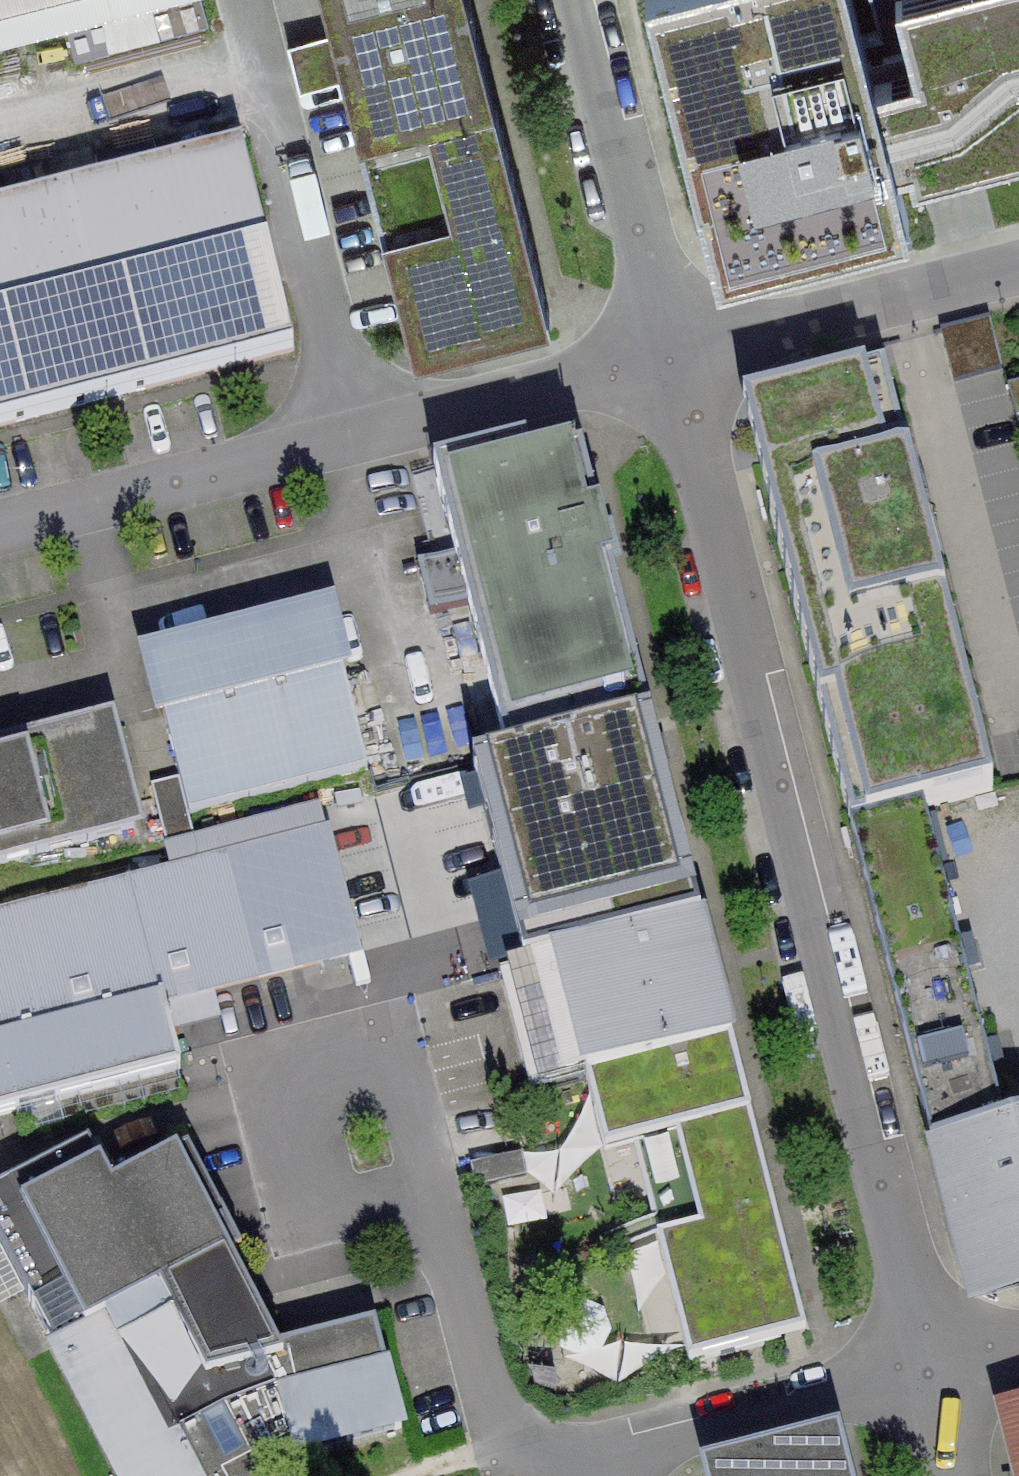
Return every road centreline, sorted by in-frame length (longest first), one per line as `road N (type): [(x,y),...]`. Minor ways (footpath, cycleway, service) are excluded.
road 1 (residential): [(678,356),(930,1362)]
road 2 (residential): [(446,1186),(408,1022),(280,1051),(317,1215)]
road 3 (unclassified): [(244,0),(351,442)]
road 4 (residential): [(588,0),(678,356)]
road 5 (residential): [(351,442),(0,522)]
road 6 (residential): [(1018,271),(678,356)]
road 7 (residential): [(678,356),(351,442)]
road 8 (residential): [(930,1362),(838,1383),(610,1469)]
road 9 (residential): [(508,1458),(446,1186)]
road 10 (residential): [(317,1215),(446,1186)]

